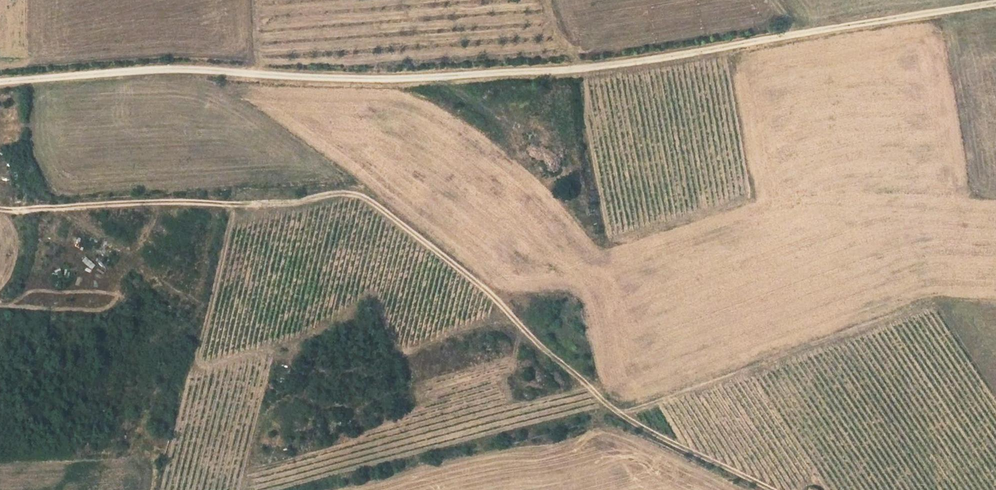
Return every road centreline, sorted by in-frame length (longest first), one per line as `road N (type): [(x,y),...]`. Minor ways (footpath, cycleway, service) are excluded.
road 1 (track): [(0,84),(154,70),(432,78),(584,70),(995,3)]
road 2 (track): [(0,208),(365,197),(497,299),(619,412),(773,489)]
road 3 (track): [(619,412),(934,303)]

